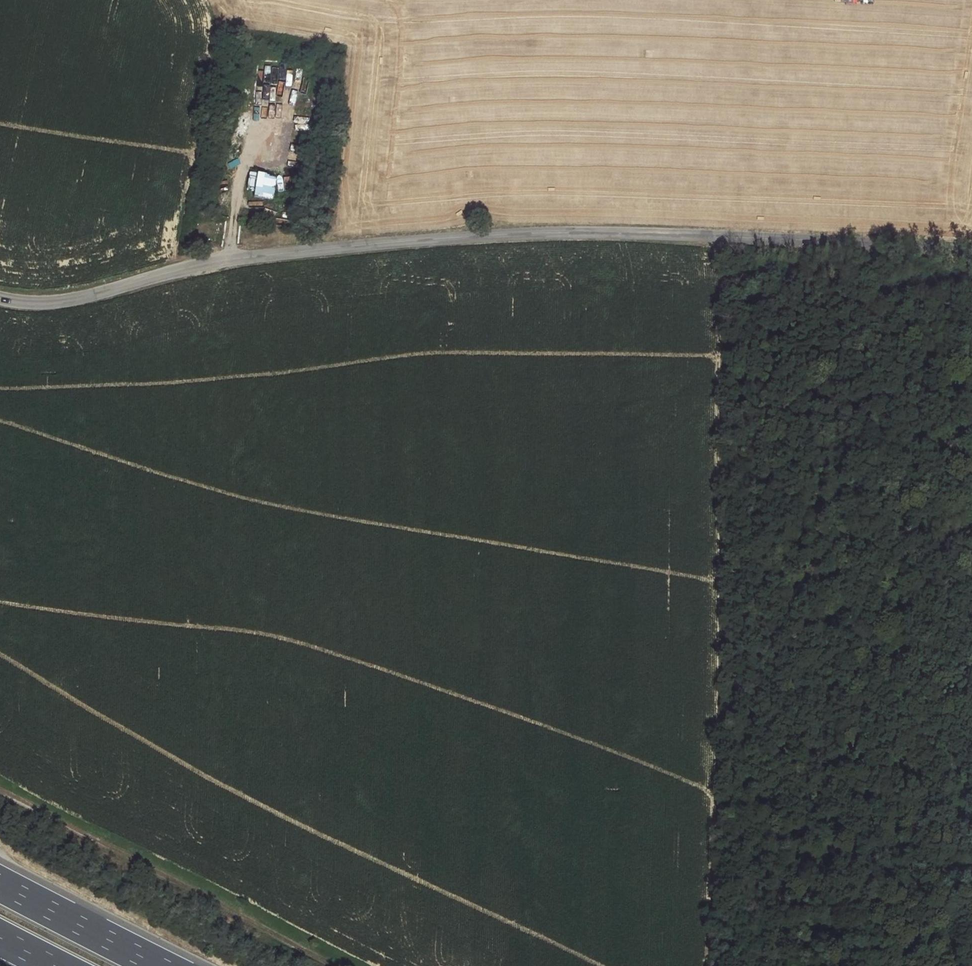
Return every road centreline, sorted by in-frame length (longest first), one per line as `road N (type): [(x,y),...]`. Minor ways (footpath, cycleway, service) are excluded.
road 1 (unclassified): [(0,300),(53,304),(212,262),(425,240),(587,234),(971,247)]
road 2 (track): [(0,789),(337,965)]
road 3 (motorway): [(161,965),(0,883)]

